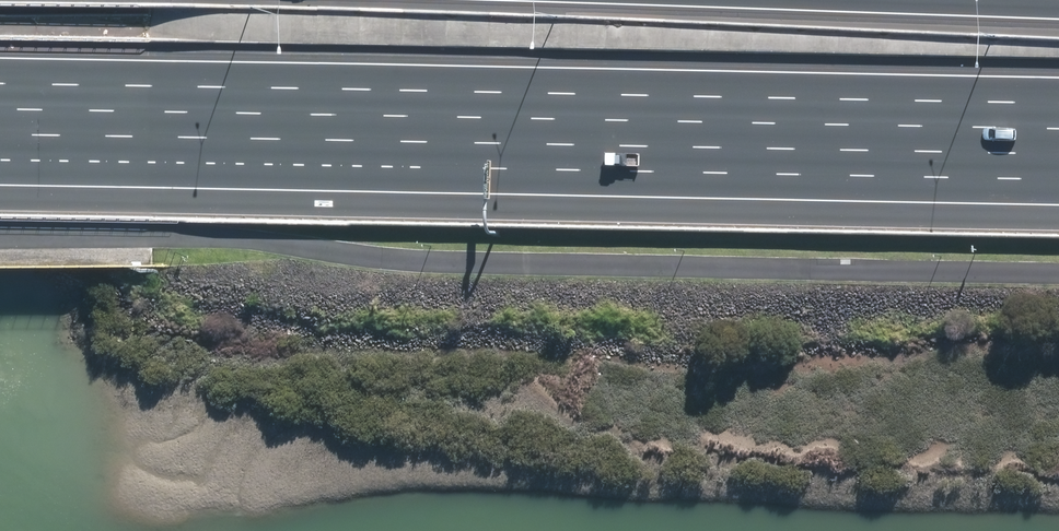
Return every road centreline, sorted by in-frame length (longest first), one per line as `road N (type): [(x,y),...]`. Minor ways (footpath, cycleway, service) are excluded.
road 1 (motorway): [(1058,95),(0,75)]
road 2 (motorway): [(1058,152),(0,136)]

